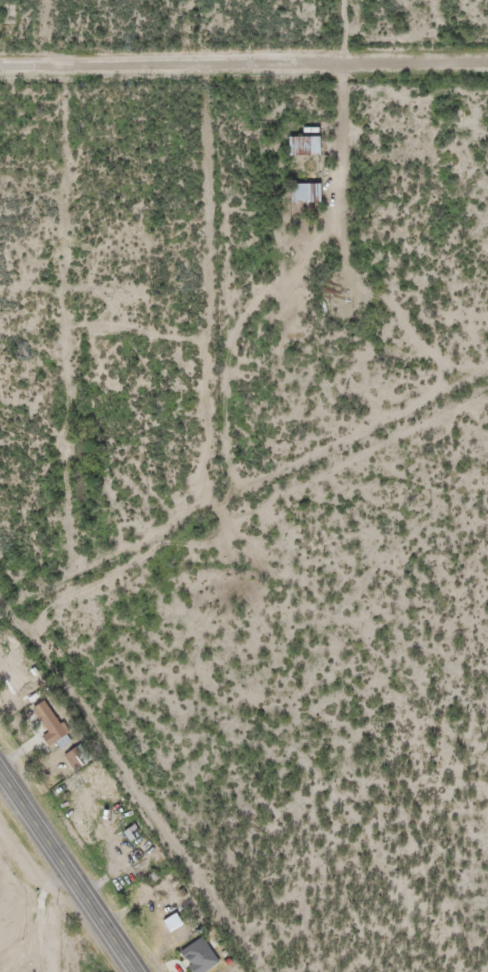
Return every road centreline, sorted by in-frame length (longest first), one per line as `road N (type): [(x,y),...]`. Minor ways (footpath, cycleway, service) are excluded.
road 1 (residential): [(207,62),(222,337),(217,428),(185,514),(123,576),(68,563),(50,64)]
road 2 (residential): [(487,58),(0,65)]
road 3 (trunk): [(133,971),(0,777)]

